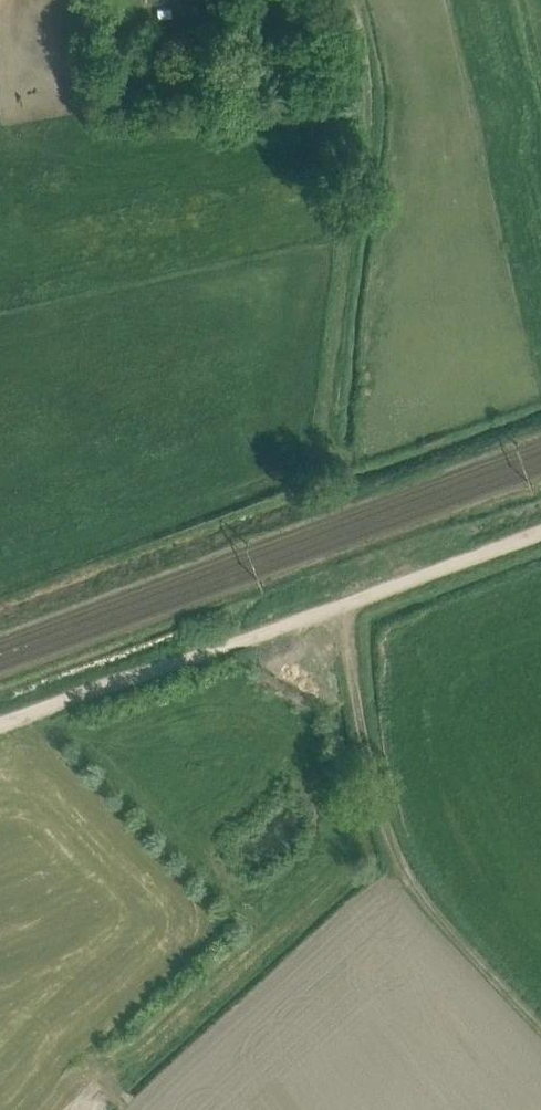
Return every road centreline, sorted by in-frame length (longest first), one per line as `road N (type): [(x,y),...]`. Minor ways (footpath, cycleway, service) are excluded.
road 1 (track): [(540,1026),(418,886),(347,610)]
road 2 (track): [(347,610),(0,734)]
road 3 (track): [(540,539),(347,610)]

